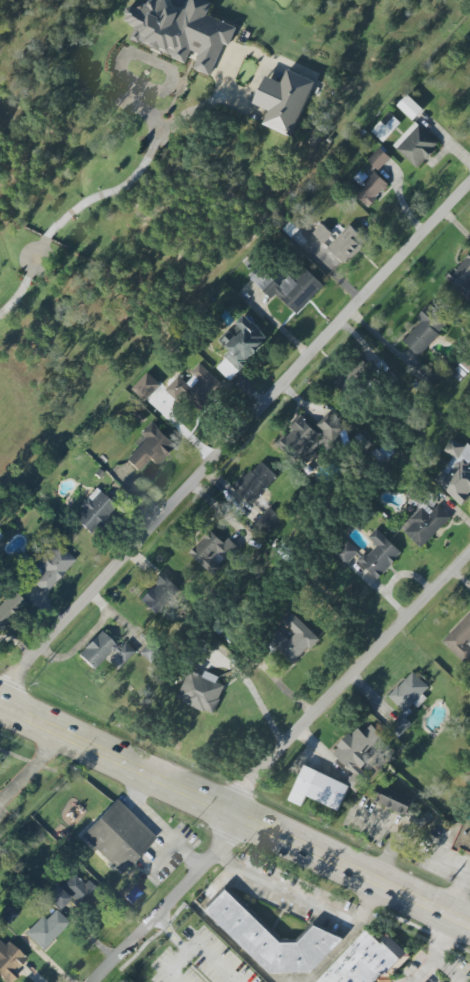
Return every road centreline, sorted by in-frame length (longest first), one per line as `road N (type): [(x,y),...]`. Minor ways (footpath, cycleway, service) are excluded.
road 1 (residential): [(0,687),(469,182)]
road 2 (primary): [(0,706),(469,924)]
road 3 (residential): [(235,810),(469,562)]
road 4 (residential): [(99,981),(226,850),(235,810)]

